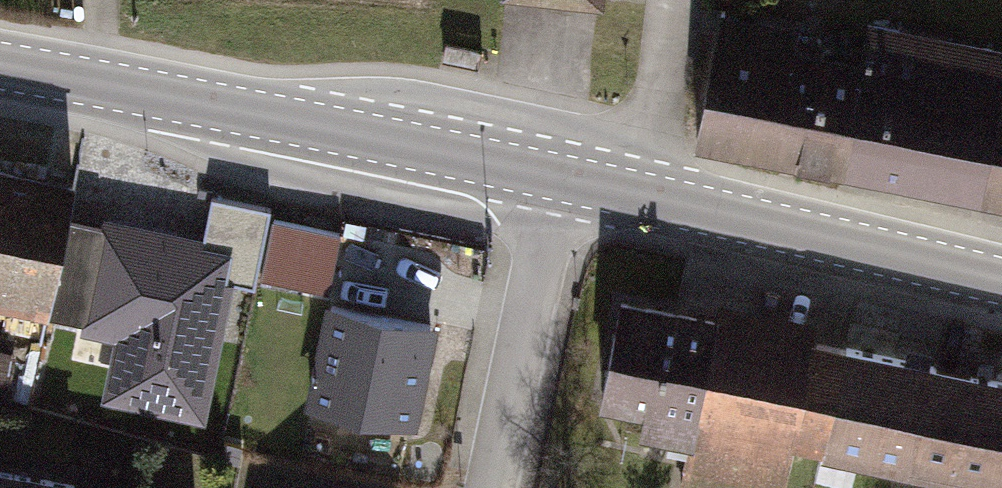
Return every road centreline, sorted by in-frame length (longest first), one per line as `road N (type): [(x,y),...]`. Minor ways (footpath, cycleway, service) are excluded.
road 1 (secondary): [(565,182),(0,70)]
road 2 (secondary): [(1001,282),(638,198)]
road 3 (residential): [(565,182),(496,487)]
road 4 (residential): [(638,198),(667,0)]

